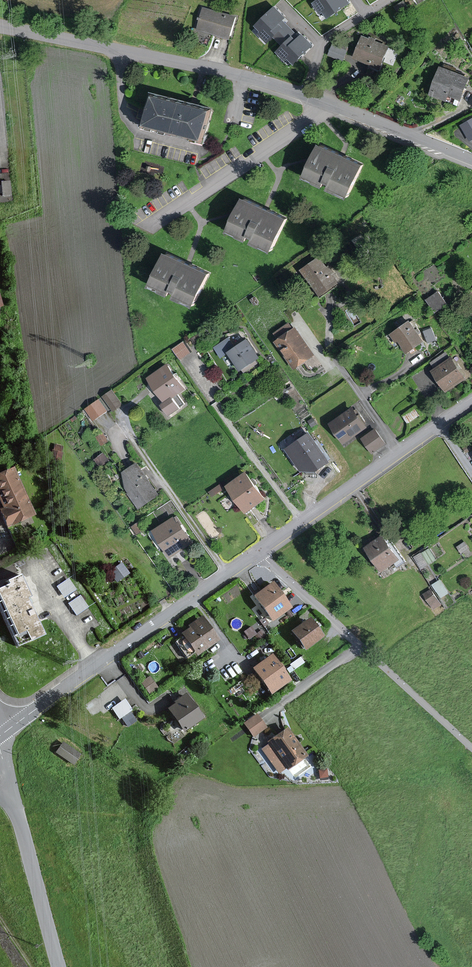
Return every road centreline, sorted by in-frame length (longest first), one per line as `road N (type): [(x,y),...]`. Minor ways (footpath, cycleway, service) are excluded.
road 1 (residential): [(0,26),(216,68),(329,104)]
road 2 (tertiary): [(4,733),(259,552)]
road 3 (residential): [(471,750),(259,552)]
road 4 (tertiary): [(259,552),(471,401)]
road 5 (residential): [(151,228),(329,104)]
road 6 (unclassified): [(58,966),(14,802)]
road 7 (residential): [(329,104),(471,161)]

